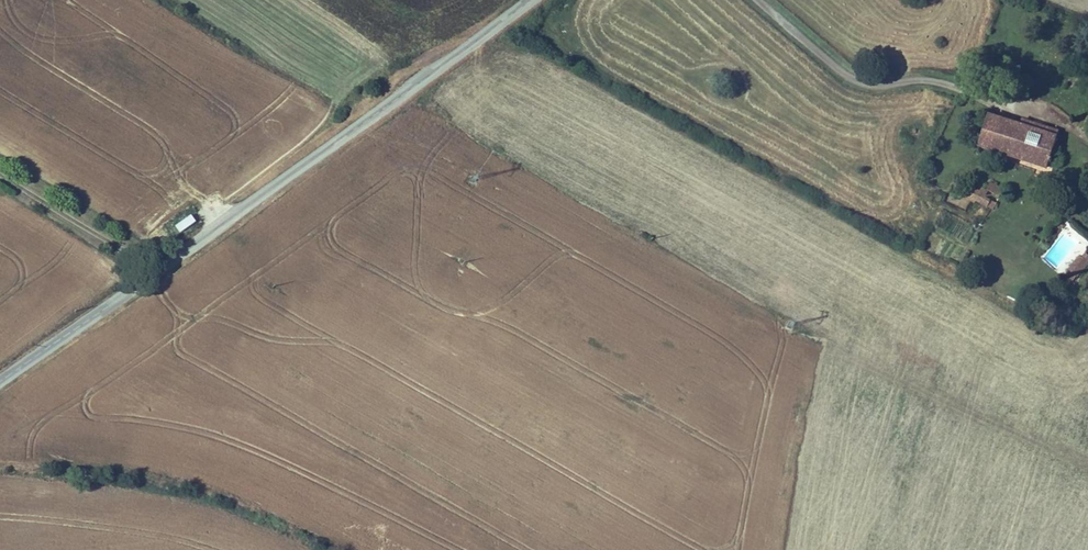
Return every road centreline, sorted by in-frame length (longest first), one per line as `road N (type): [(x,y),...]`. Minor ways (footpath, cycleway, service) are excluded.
road 1 (unclassified): [(0,382),(531,0)]
road 2 (track): [(161,269),(0,176)]

